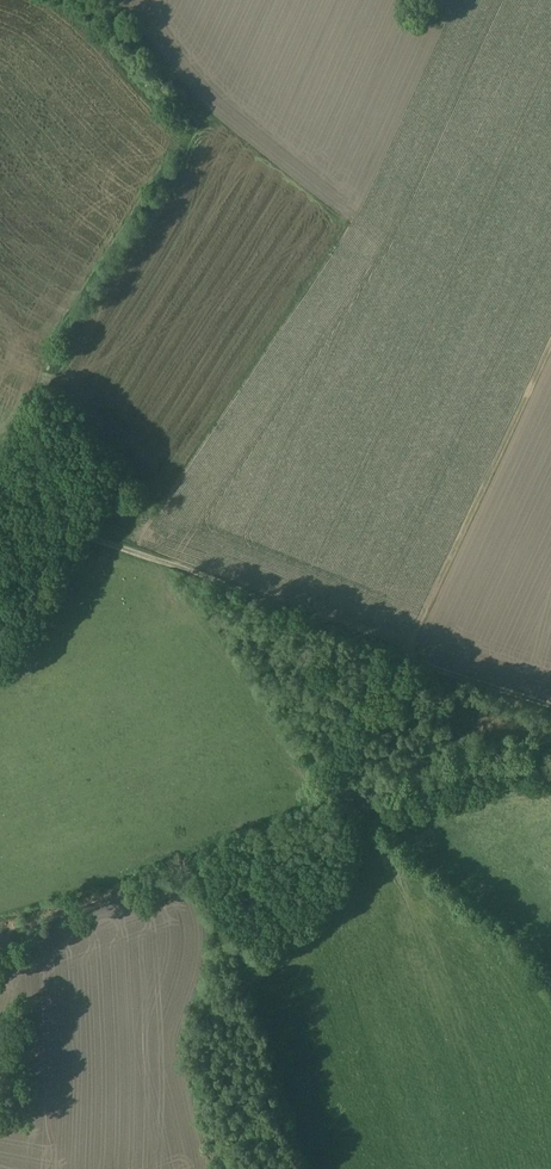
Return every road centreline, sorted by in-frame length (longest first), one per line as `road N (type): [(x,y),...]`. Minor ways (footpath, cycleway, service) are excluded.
road 1 (track): [(408,656),(0,512)]
road 2 (track): [(408,656),(550,342)]
road 3 (track): [(408,656),(550,701)]

